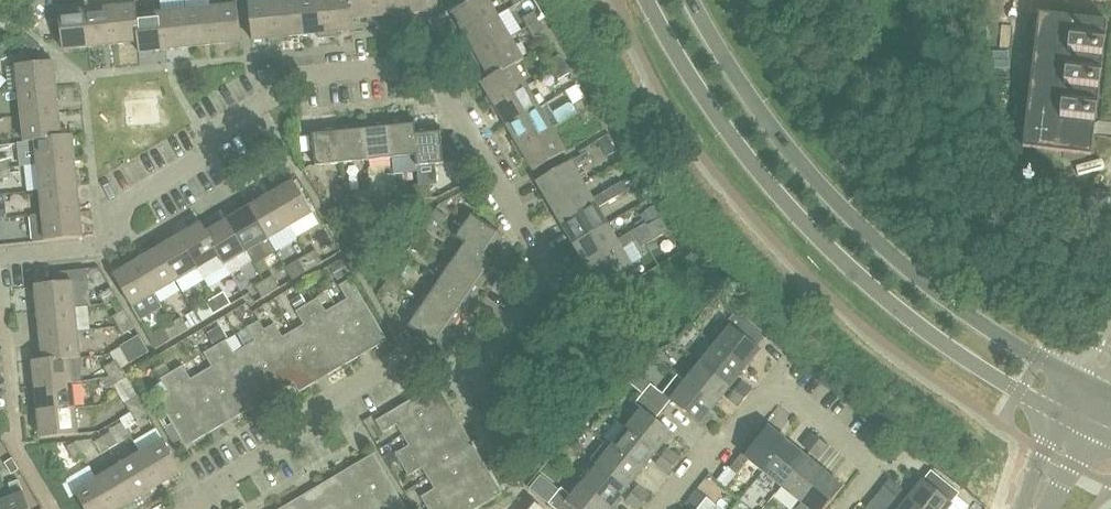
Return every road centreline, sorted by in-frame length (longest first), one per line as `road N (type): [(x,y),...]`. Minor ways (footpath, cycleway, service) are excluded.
road 1 (residential): [(189,508),(308,433),(315,408),(407,354),(433,357),(462,388),(533,292),(543,257),(449,85),(429,61),(269,77),(271,99),(204,140),(205,157),(120,209),(115,239),(100,247),(0,259)]
road 2 (secondary): [(650,0),(730,134),(815,235),(883,298),(1073,425)]
road 3 (secondary): [(1090,389),(966,317),(844,211),(752,98),(693,0)]
road 4 (residential): [(848,508),(875,468),(784,391),(766,396),(669,508)]

